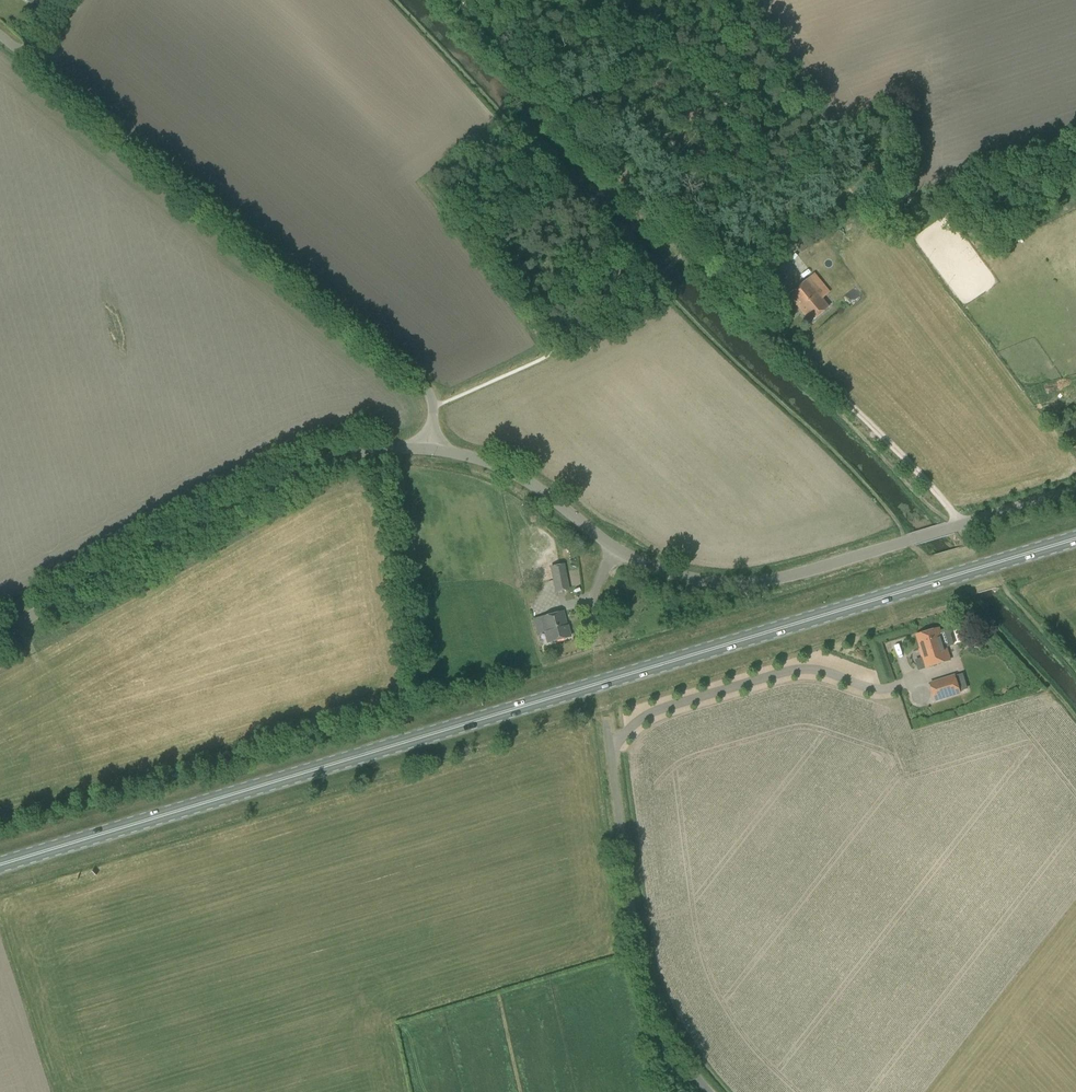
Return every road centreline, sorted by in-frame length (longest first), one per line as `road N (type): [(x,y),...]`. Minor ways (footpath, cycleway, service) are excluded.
road 1 (primary): [(0,865),(1075,538)]
road 2 (unclassified): [(431,449),(432,397),(412,373),(0,37)]
road 3 (unclassified): [(0,638),(317,465),(364,452),(431,449)]
road 4 (unclassified): [(619,542),(695,578),(772,579),(1075,490)]
road 5 (unclassified): [(712,1091),(673,1042),(636,951),(611,745)]
road 6 (track): [(688,251),(452,0)]
road 7 (track): [(718,282),(963,524)]
road 8 (unclassified): [(611,745),(642,716),(794,669),(885,691),(921,678)]
road 9 (unclassified): [(431,449),(498,465),(619,542)]

